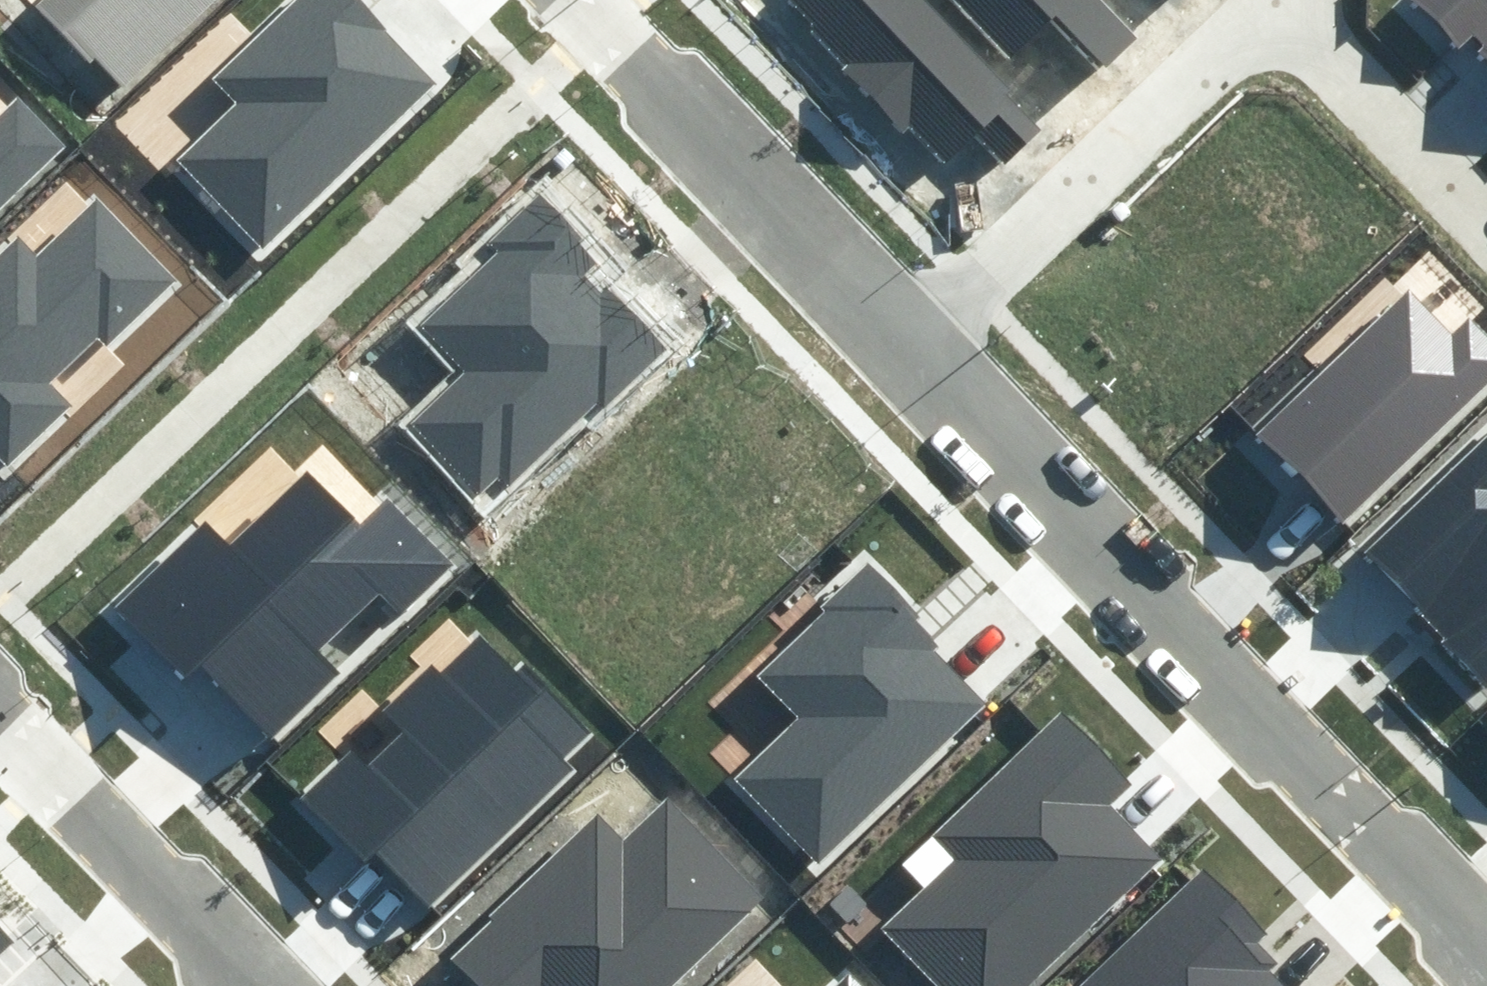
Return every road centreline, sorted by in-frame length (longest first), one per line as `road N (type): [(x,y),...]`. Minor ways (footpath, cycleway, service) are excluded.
road 1 (residential): [(912,351),(1486,961)]
road 2 (residential): [(912,351),(1264,0)]
road 3 (residential): [(575,0),(912,351)]
road 4 (residential): [(0,709),(261,985)]
road 5 (residential): [(1277,0),(1486,222)]

